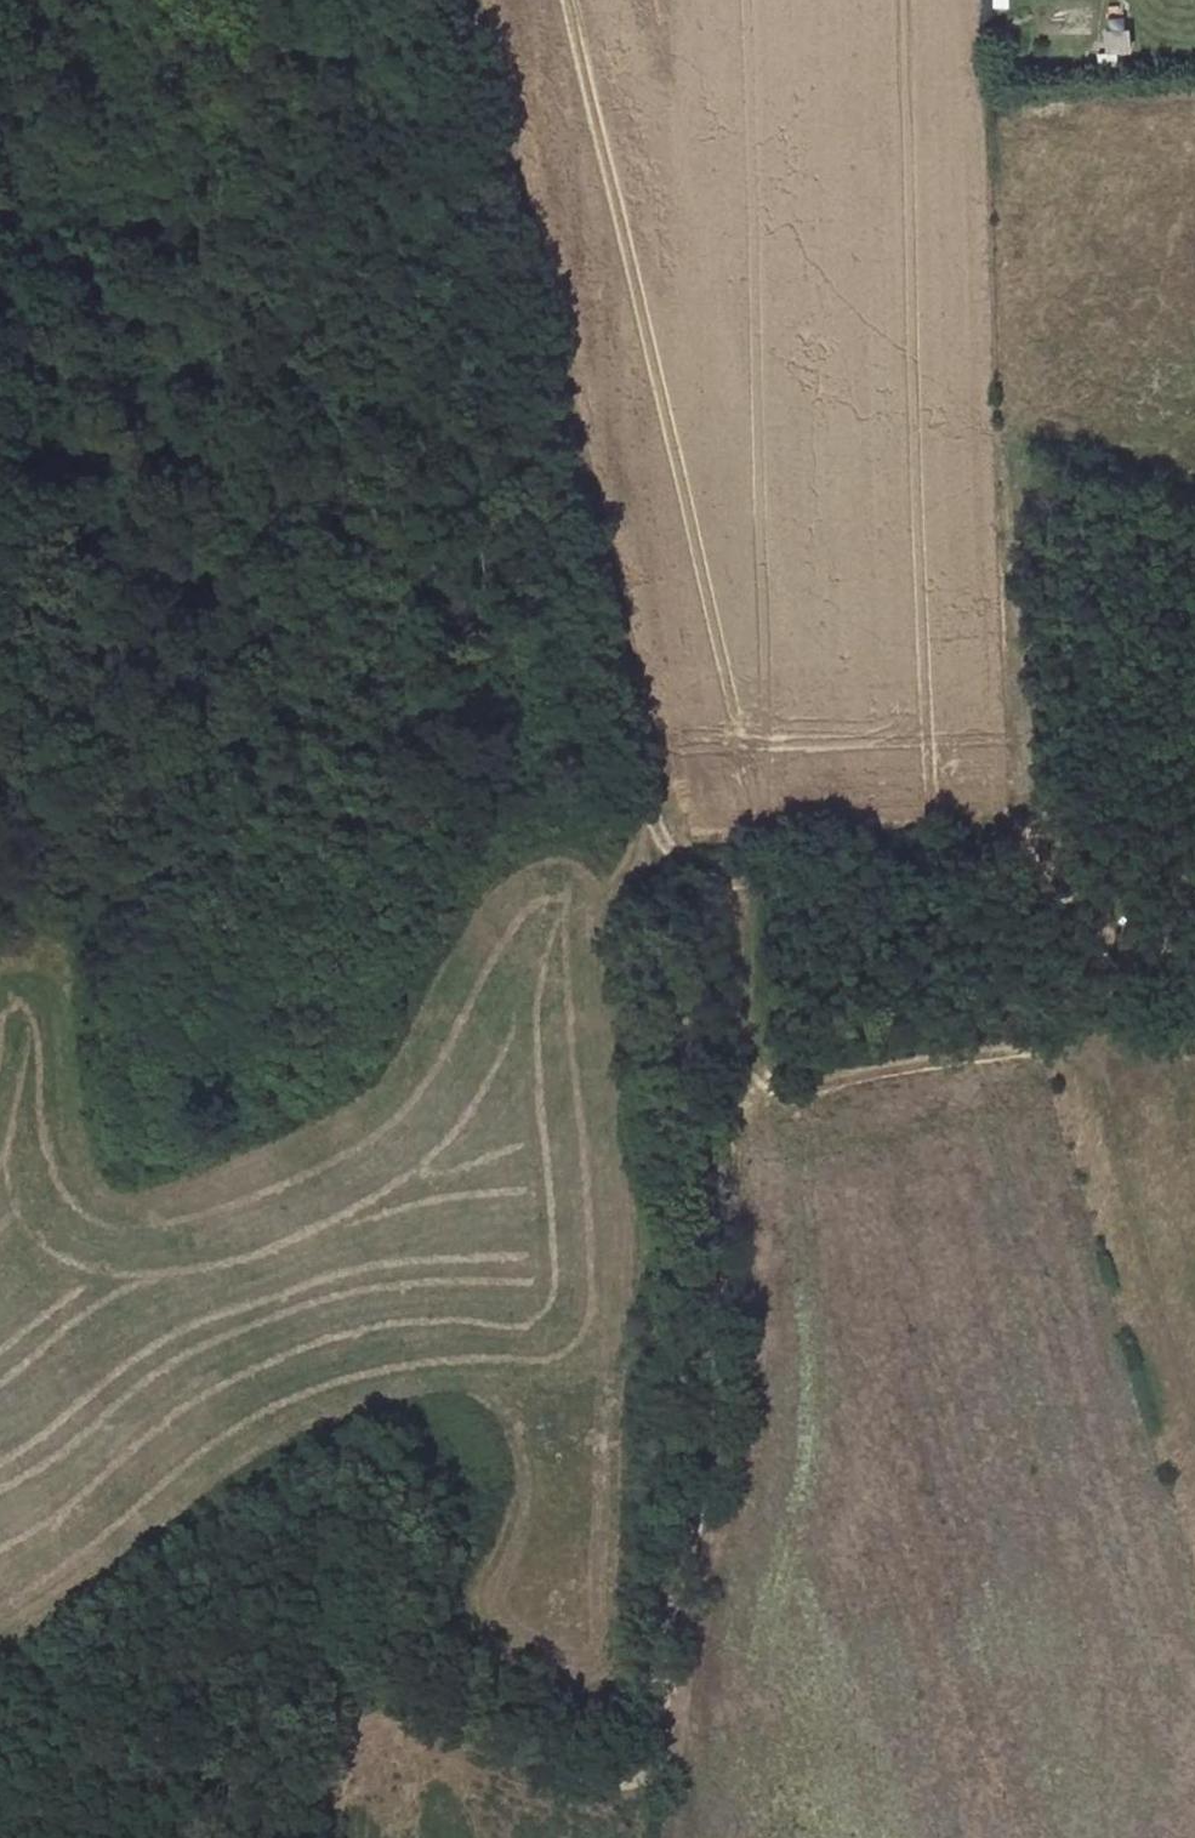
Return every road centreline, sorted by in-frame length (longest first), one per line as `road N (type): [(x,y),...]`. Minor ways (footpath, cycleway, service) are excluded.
road 1 (track): [(32,1837),(271,1667),(398,1674),(632,1788),(674,1749),(724,1429),(675,919),(576,445),(469,0)]
road 2 (track): [(592,898),(659,837),(703,875),(756,885),(835,881),(1041,839),(1008,458),(1023,427)]

